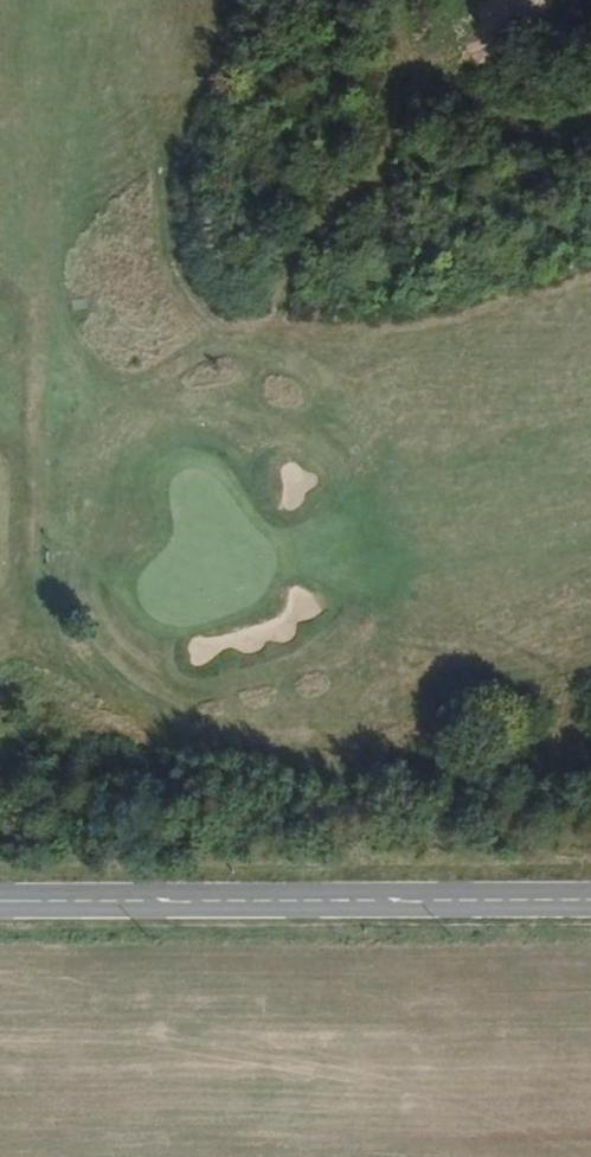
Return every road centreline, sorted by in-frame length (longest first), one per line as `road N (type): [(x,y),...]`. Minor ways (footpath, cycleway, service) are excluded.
road 1 (primary): [(590,897),(0,900)]

